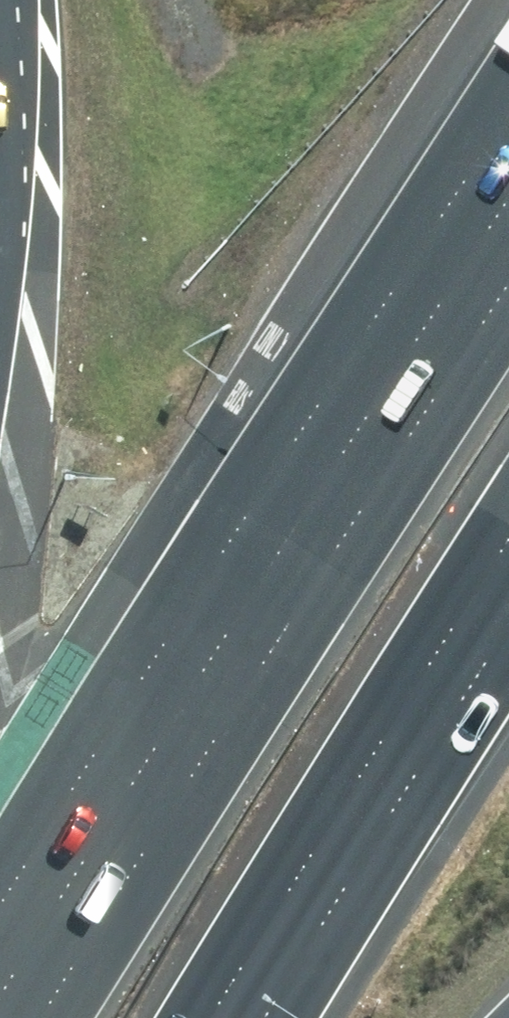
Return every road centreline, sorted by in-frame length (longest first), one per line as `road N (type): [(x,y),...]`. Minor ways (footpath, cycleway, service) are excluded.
road 1 (motorway): [(44,1017),(508,287)]
road 2 (motorway): [(508,542),(211,1017)]
road 3 (motorway): [(0,302),(8,0)]

